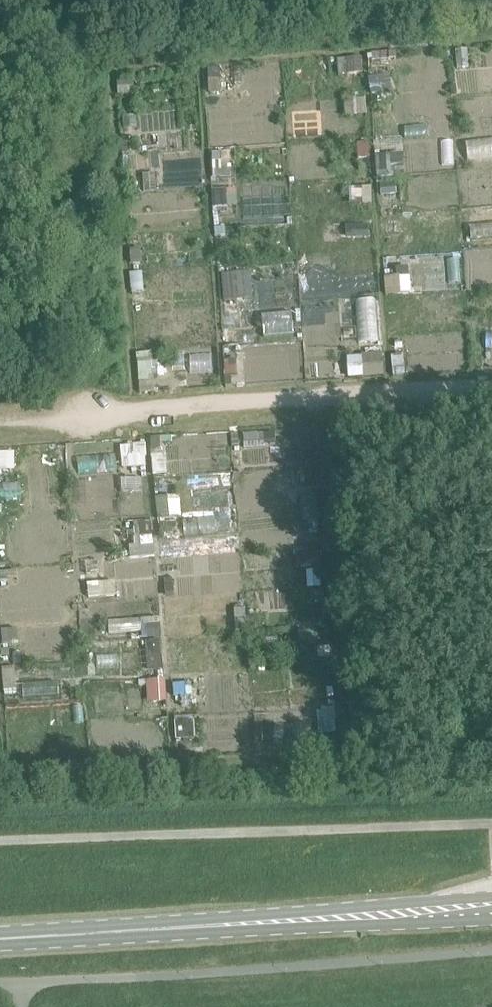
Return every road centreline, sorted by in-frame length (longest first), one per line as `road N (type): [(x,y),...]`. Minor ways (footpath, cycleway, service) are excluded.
road 1 (tertiary): [(0,938),(491,908)]
road 2 (residential): [(491,383),(77,416)]

